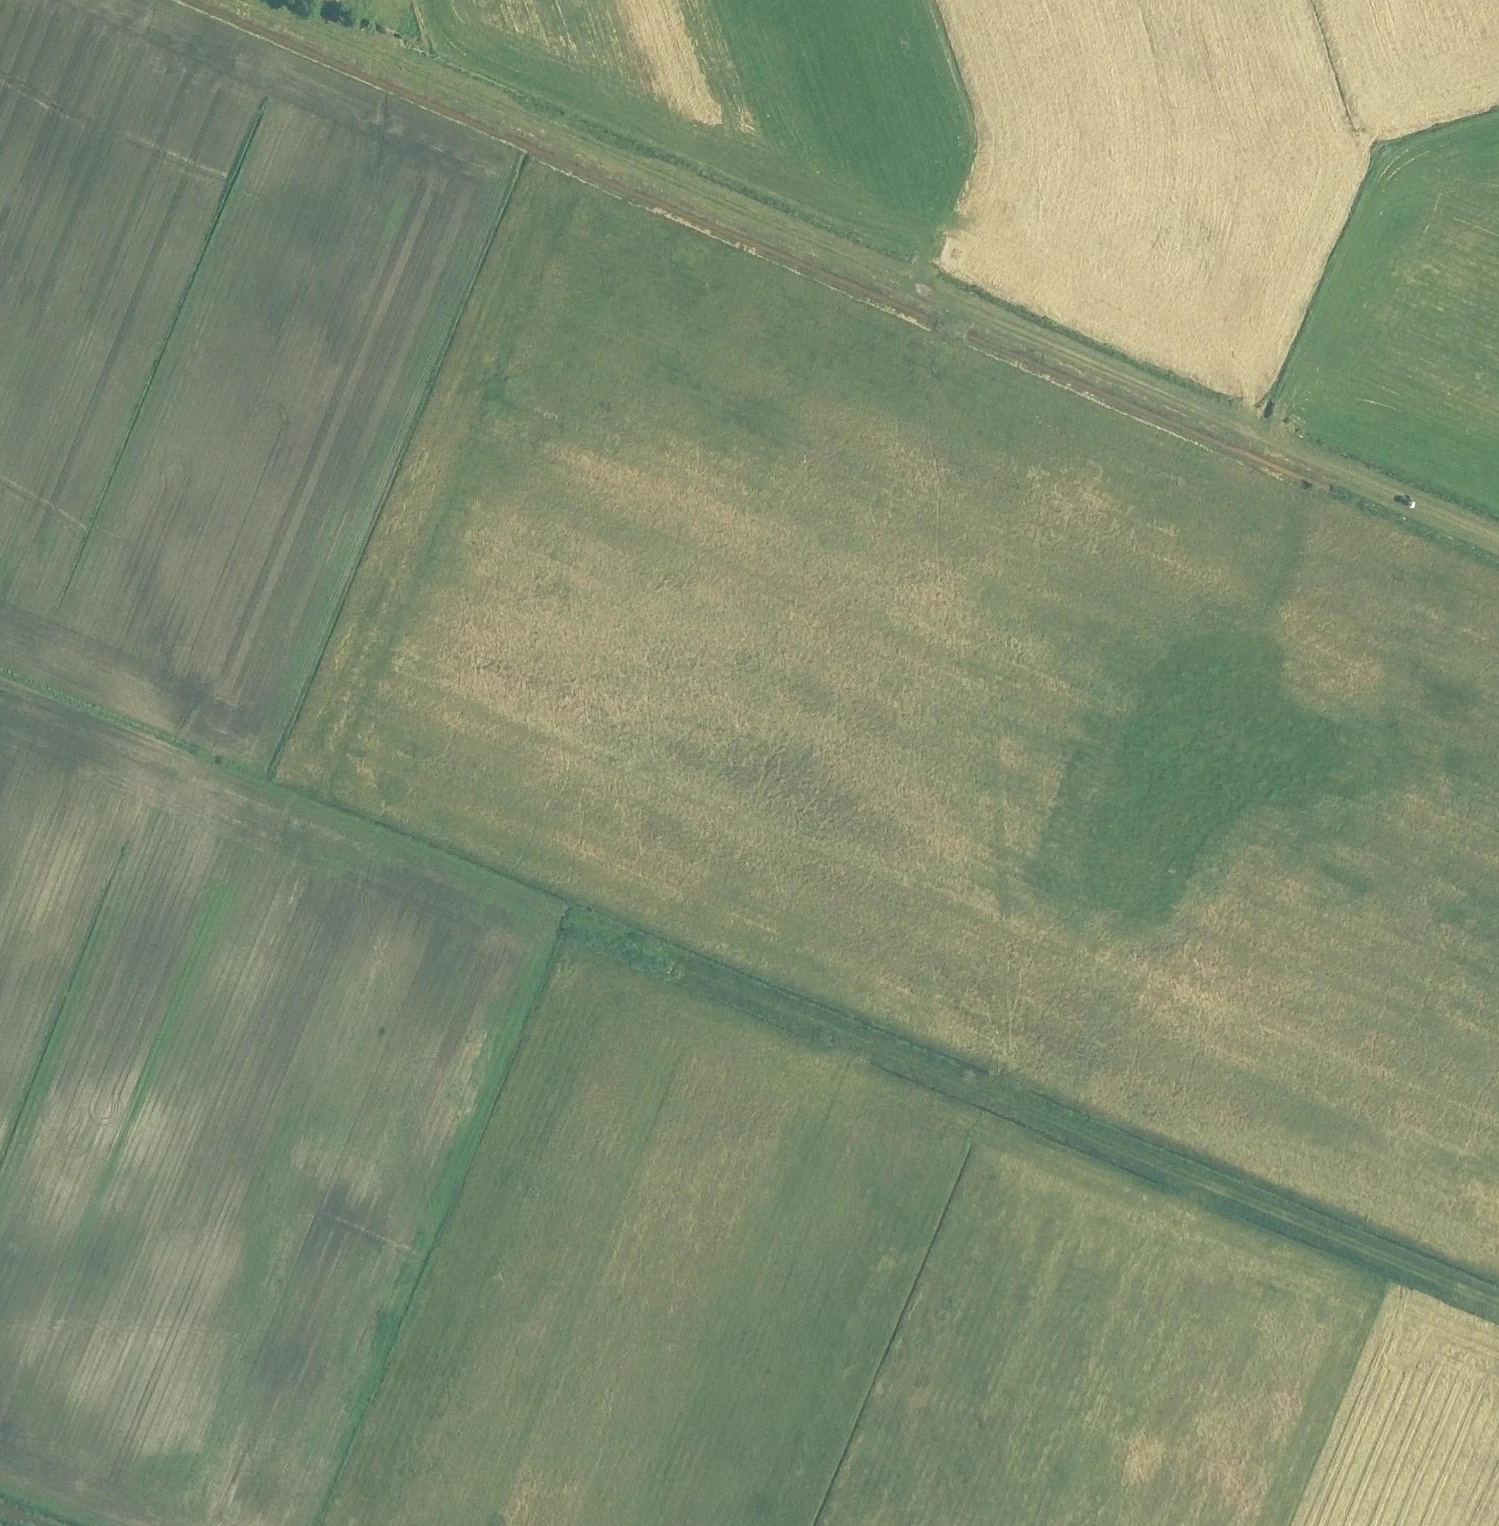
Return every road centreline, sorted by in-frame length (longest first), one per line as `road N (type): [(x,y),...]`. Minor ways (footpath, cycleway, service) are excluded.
road 1 (track): [(1498,545),(239,0)]

